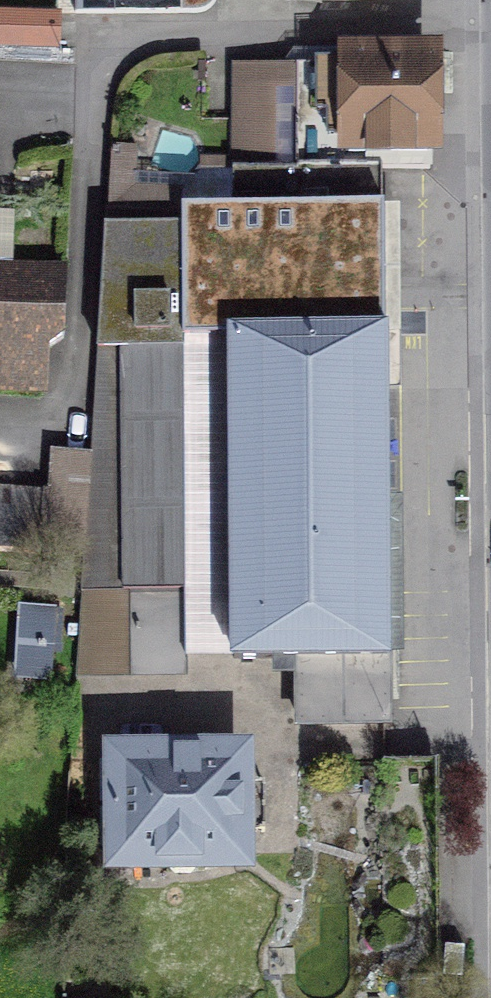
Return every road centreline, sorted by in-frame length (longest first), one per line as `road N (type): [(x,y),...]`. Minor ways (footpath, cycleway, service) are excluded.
road 1 (residential): [(0,447),(69,403),(93,91),(120,45),(490,28)]

